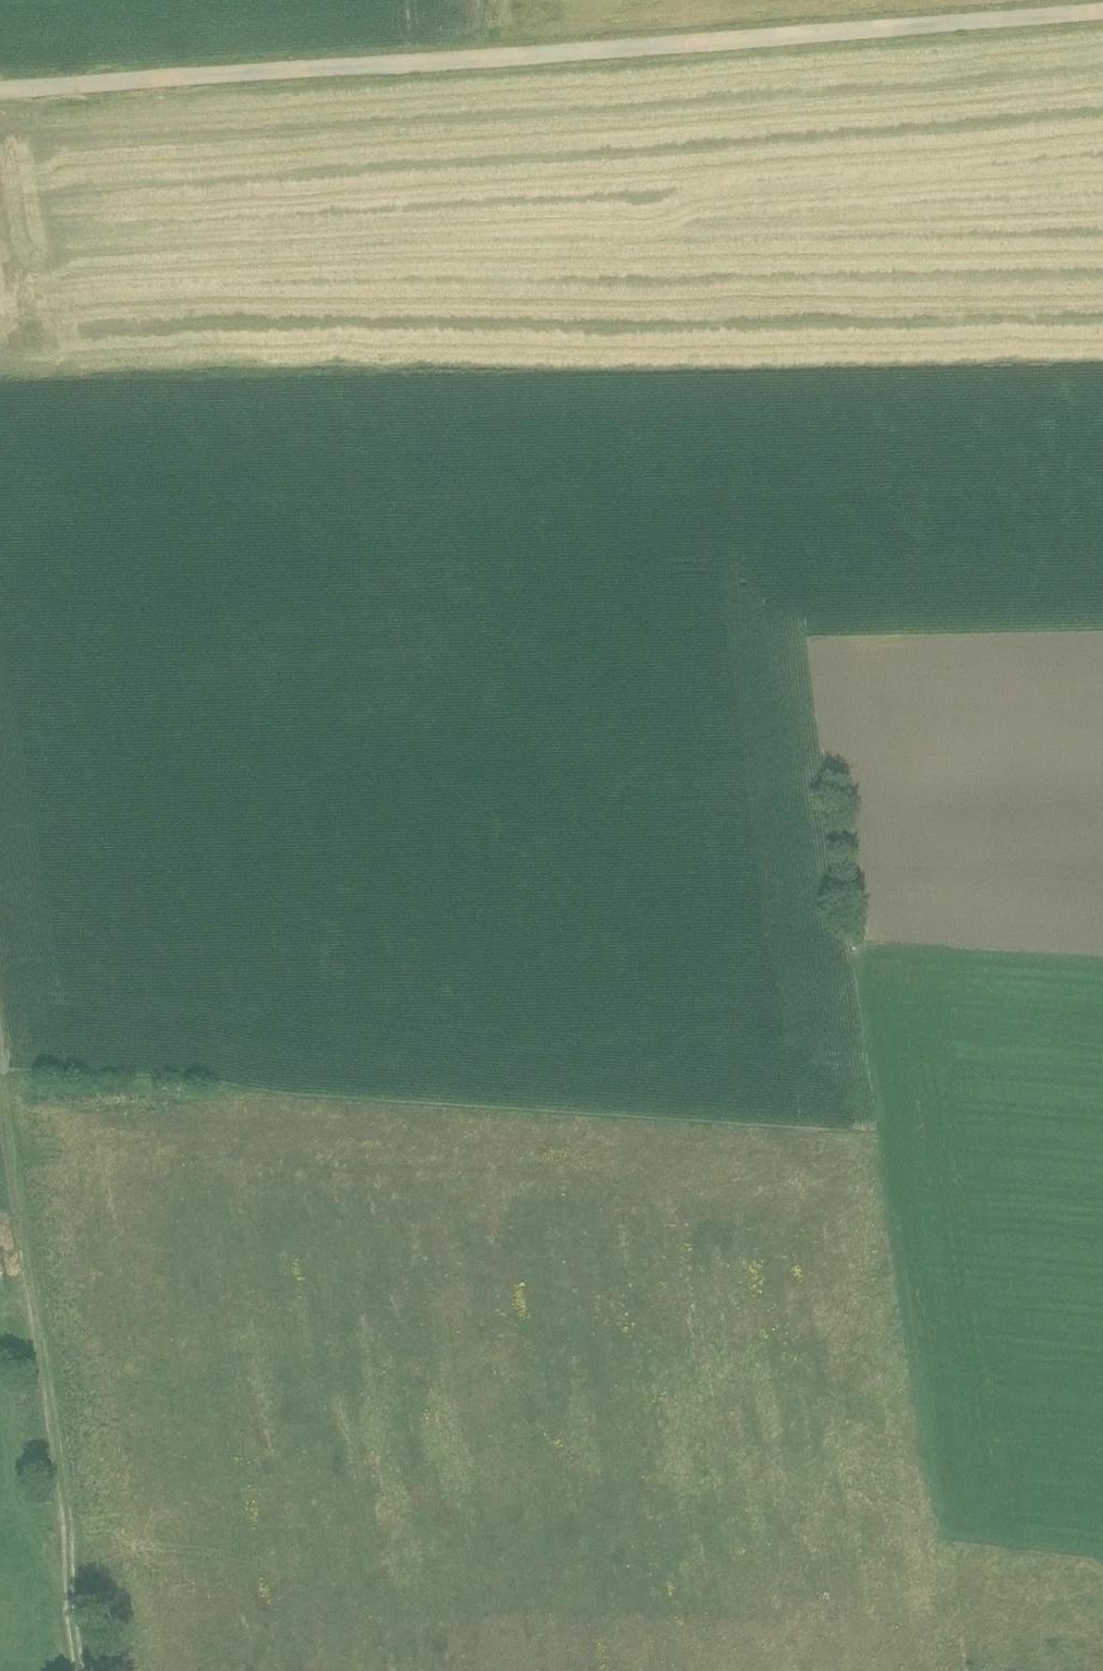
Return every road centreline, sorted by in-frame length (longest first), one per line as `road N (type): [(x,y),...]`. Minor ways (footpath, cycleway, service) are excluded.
road 1 (track): [(80,1670),(0,1131)]

